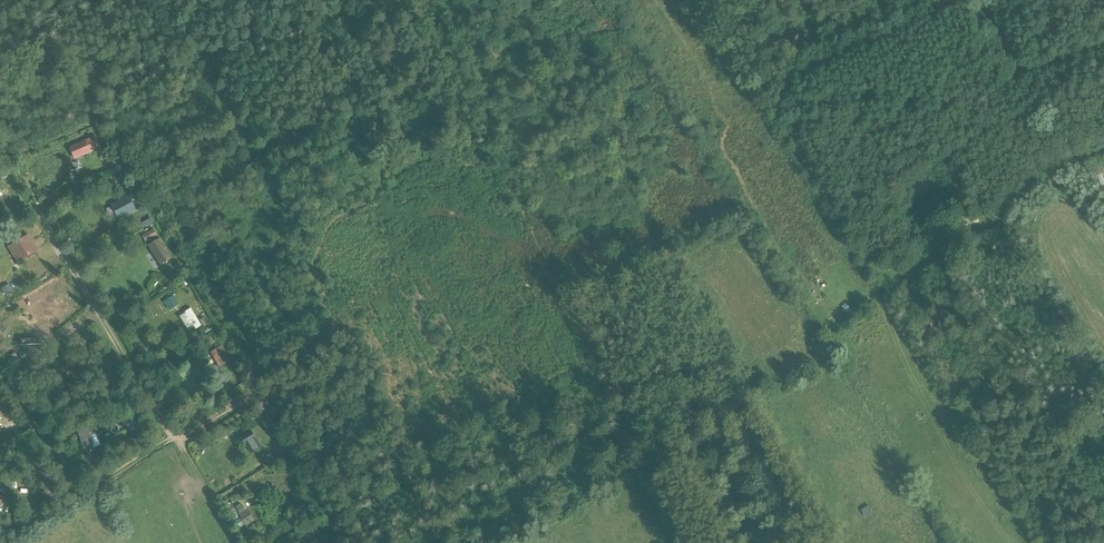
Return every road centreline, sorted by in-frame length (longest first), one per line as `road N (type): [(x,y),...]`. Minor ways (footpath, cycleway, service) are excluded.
road 1 (track): [(259,395),(352,542)]
road 2 (track): [(978,0),(1023,67),(1037,70),(1103,47)]

